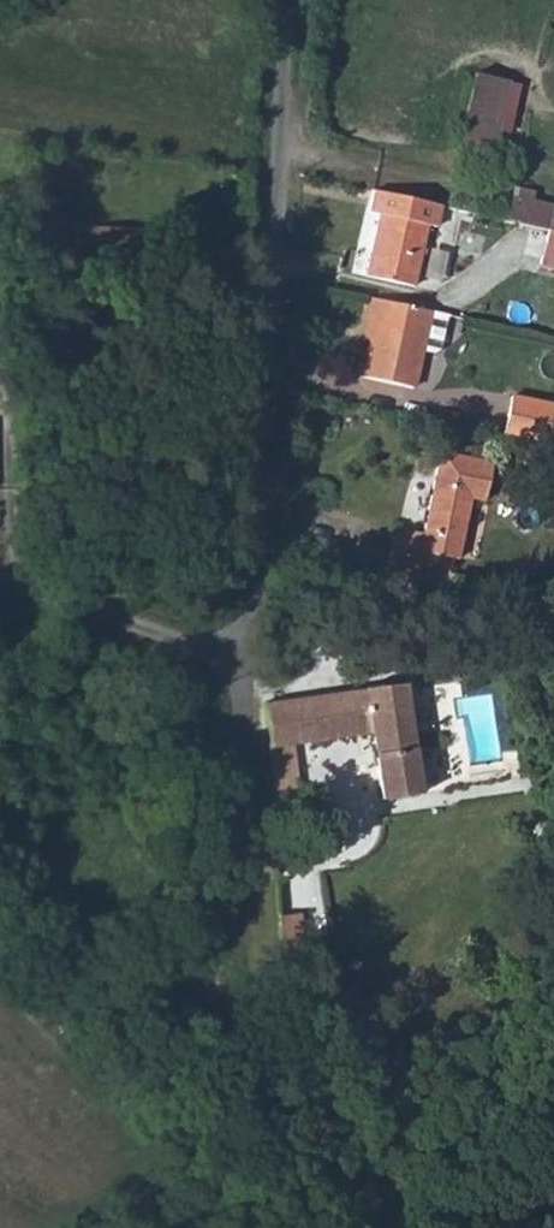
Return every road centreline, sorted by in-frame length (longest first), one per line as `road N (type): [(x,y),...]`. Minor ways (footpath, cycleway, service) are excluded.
road 1 (unclassified): [(288,0),(241,730),(276,1027),(360,1227)]
road 2 (track): [(553,1212),(337,1173)]

